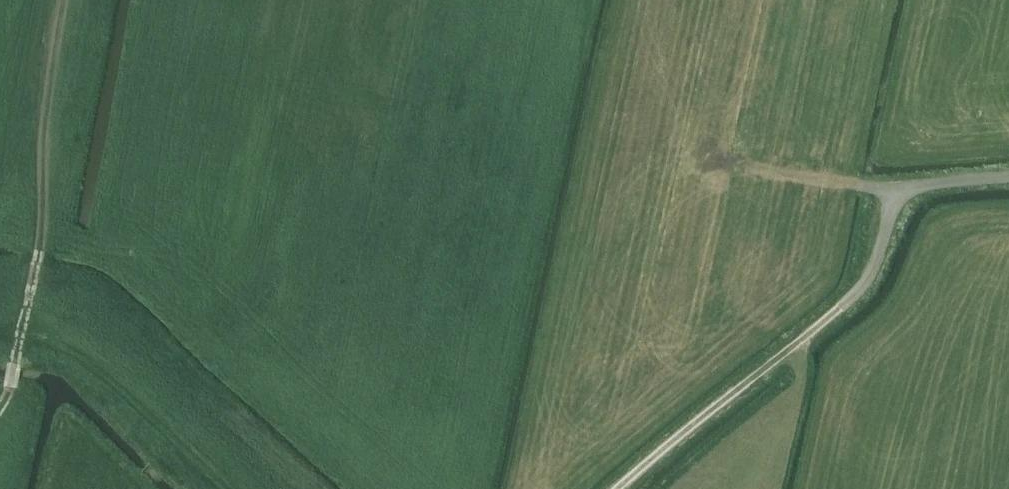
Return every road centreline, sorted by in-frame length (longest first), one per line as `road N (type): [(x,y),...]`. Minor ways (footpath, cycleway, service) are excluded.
road 1 (track): [(627,488),(869,285)]
road 2 (track): [(71,0),(45,231)]
road 3 (unclassified): [(869,285),(893,199),(938,182),(1008,179)]
road 4 (track): [(0,405),(12,383),(45,231)]

